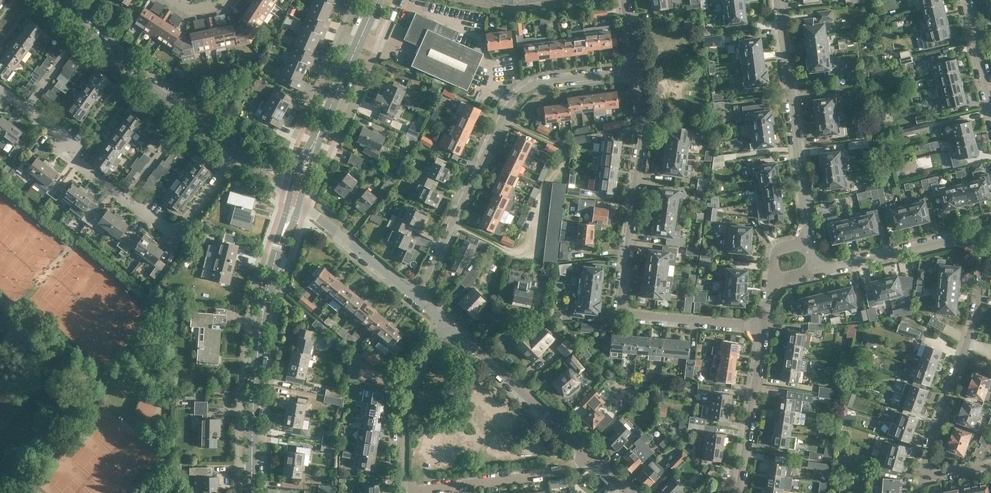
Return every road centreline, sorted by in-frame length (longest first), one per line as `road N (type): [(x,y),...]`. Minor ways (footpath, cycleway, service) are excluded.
road 1 (residential): [(762,327),(632,314),(620,301),(642,130),(633,70)]
road 2 (residential): [(418,296),(511,104),(541,83),(633,70)]
road 3 (secondary): [(252,492),(257,339),(293,198)]
road 4 (residential): [(28,110),(124,200),(173,233),(235,153)]
road 5 (residential): [(923,476),(980,305),(975,235)]
road 6 (residential): [(811,237),(775,0)]
road 7 (residential): [(235,153),(64,0)]
road 8 (secondary): [(293,198),(381,0)]
road 9 (residential): [(402,492),(569,471),(585,455)]
road 10 (residential): [(585,455),(448,324)]
road 11 (residential): [(402,492),(402,410),(448,324)]
road 12 (residential): [(739,492),(762,327)]
road 13 (residential): [(817,272),(975,235)]
road 14 (residential): [(418,296),(293,198)]

